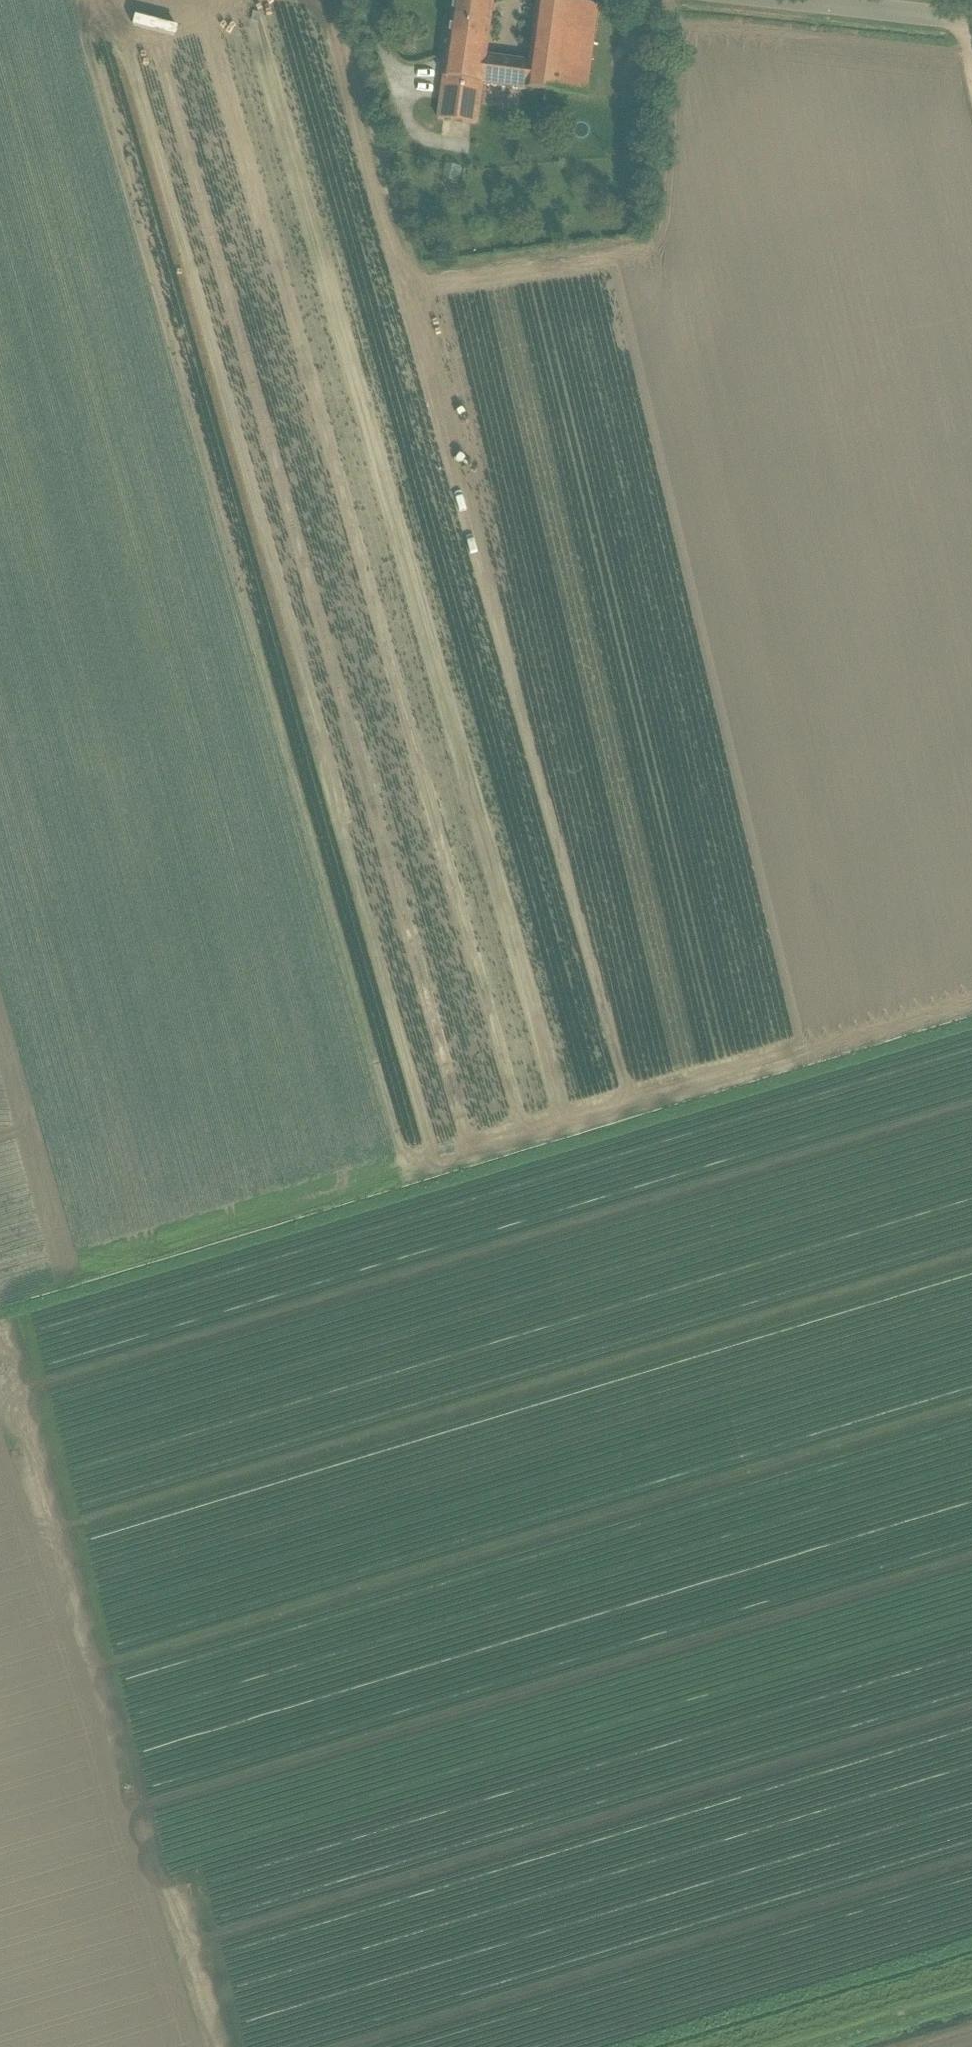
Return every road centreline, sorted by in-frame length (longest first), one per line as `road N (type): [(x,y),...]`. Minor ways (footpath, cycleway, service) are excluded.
road 1 (unclassified): [(971,31),(675,0)]
road 2 (track): [(799,2046),(971,1995)]

